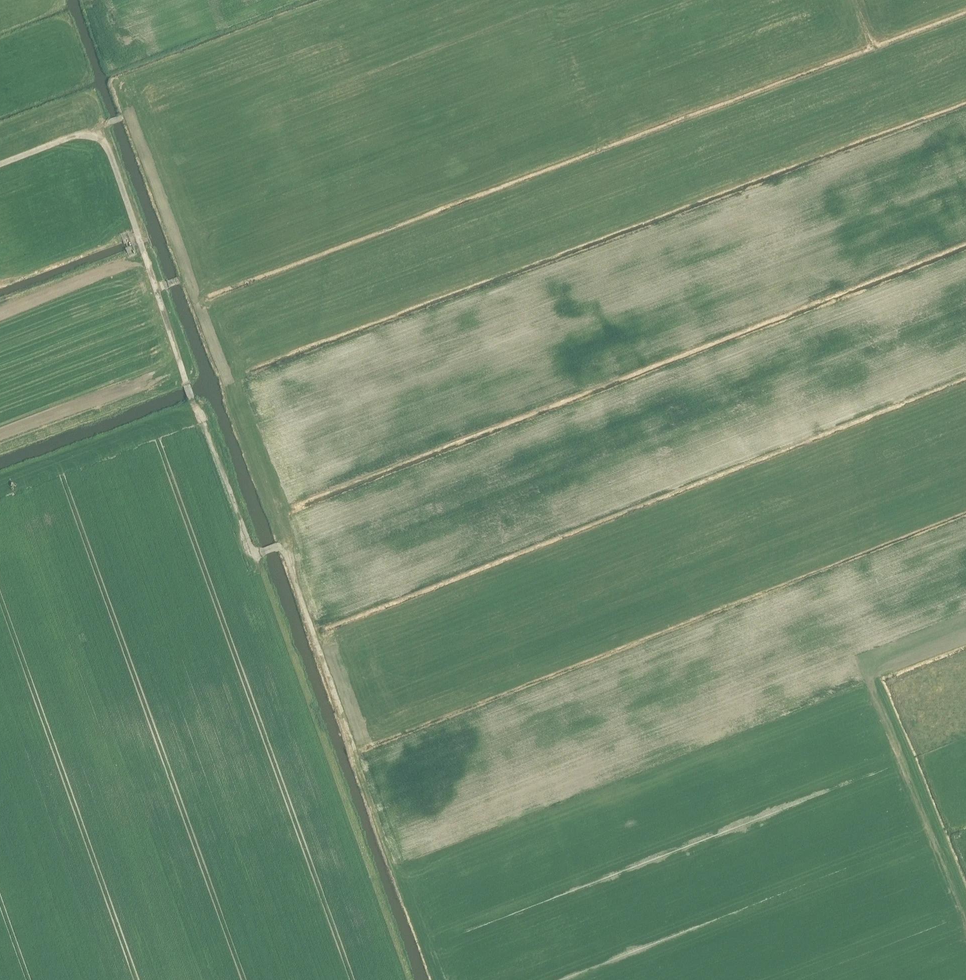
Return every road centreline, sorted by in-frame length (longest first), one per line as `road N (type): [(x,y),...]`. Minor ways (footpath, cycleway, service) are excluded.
road 1 (track): [(358,755),(284,551),(254,552),(99,126)]
road 2 (track): [(0,164),(164,101)]

